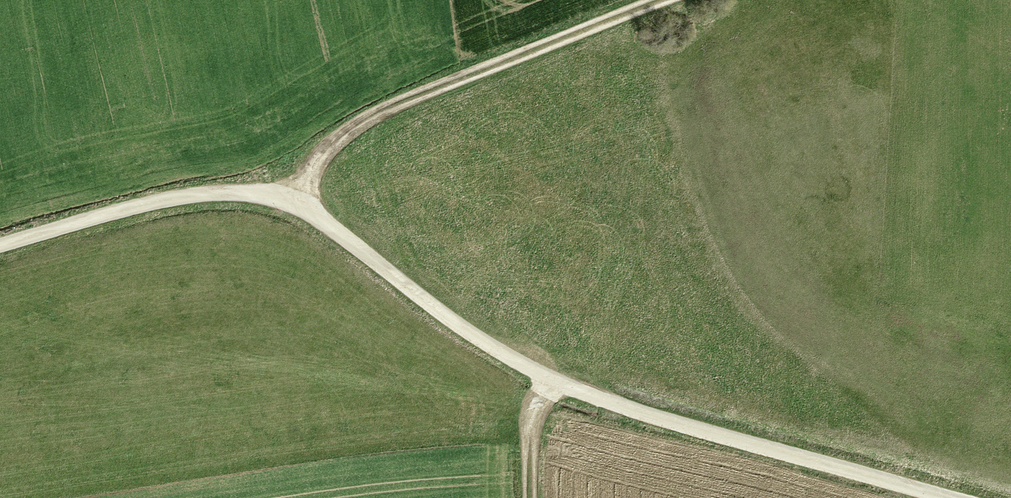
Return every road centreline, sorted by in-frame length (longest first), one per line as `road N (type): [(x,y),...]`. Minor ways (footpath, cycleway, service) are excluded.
road 1 (track): [(962,497),(794,457),(556,382),(425,300),(286,192),(198,193),(0,240)]
road 2 (track): [(286,192),(386,93),(643,0)]
road 3 (track): [(556,382),(531,423),(528,497)]

